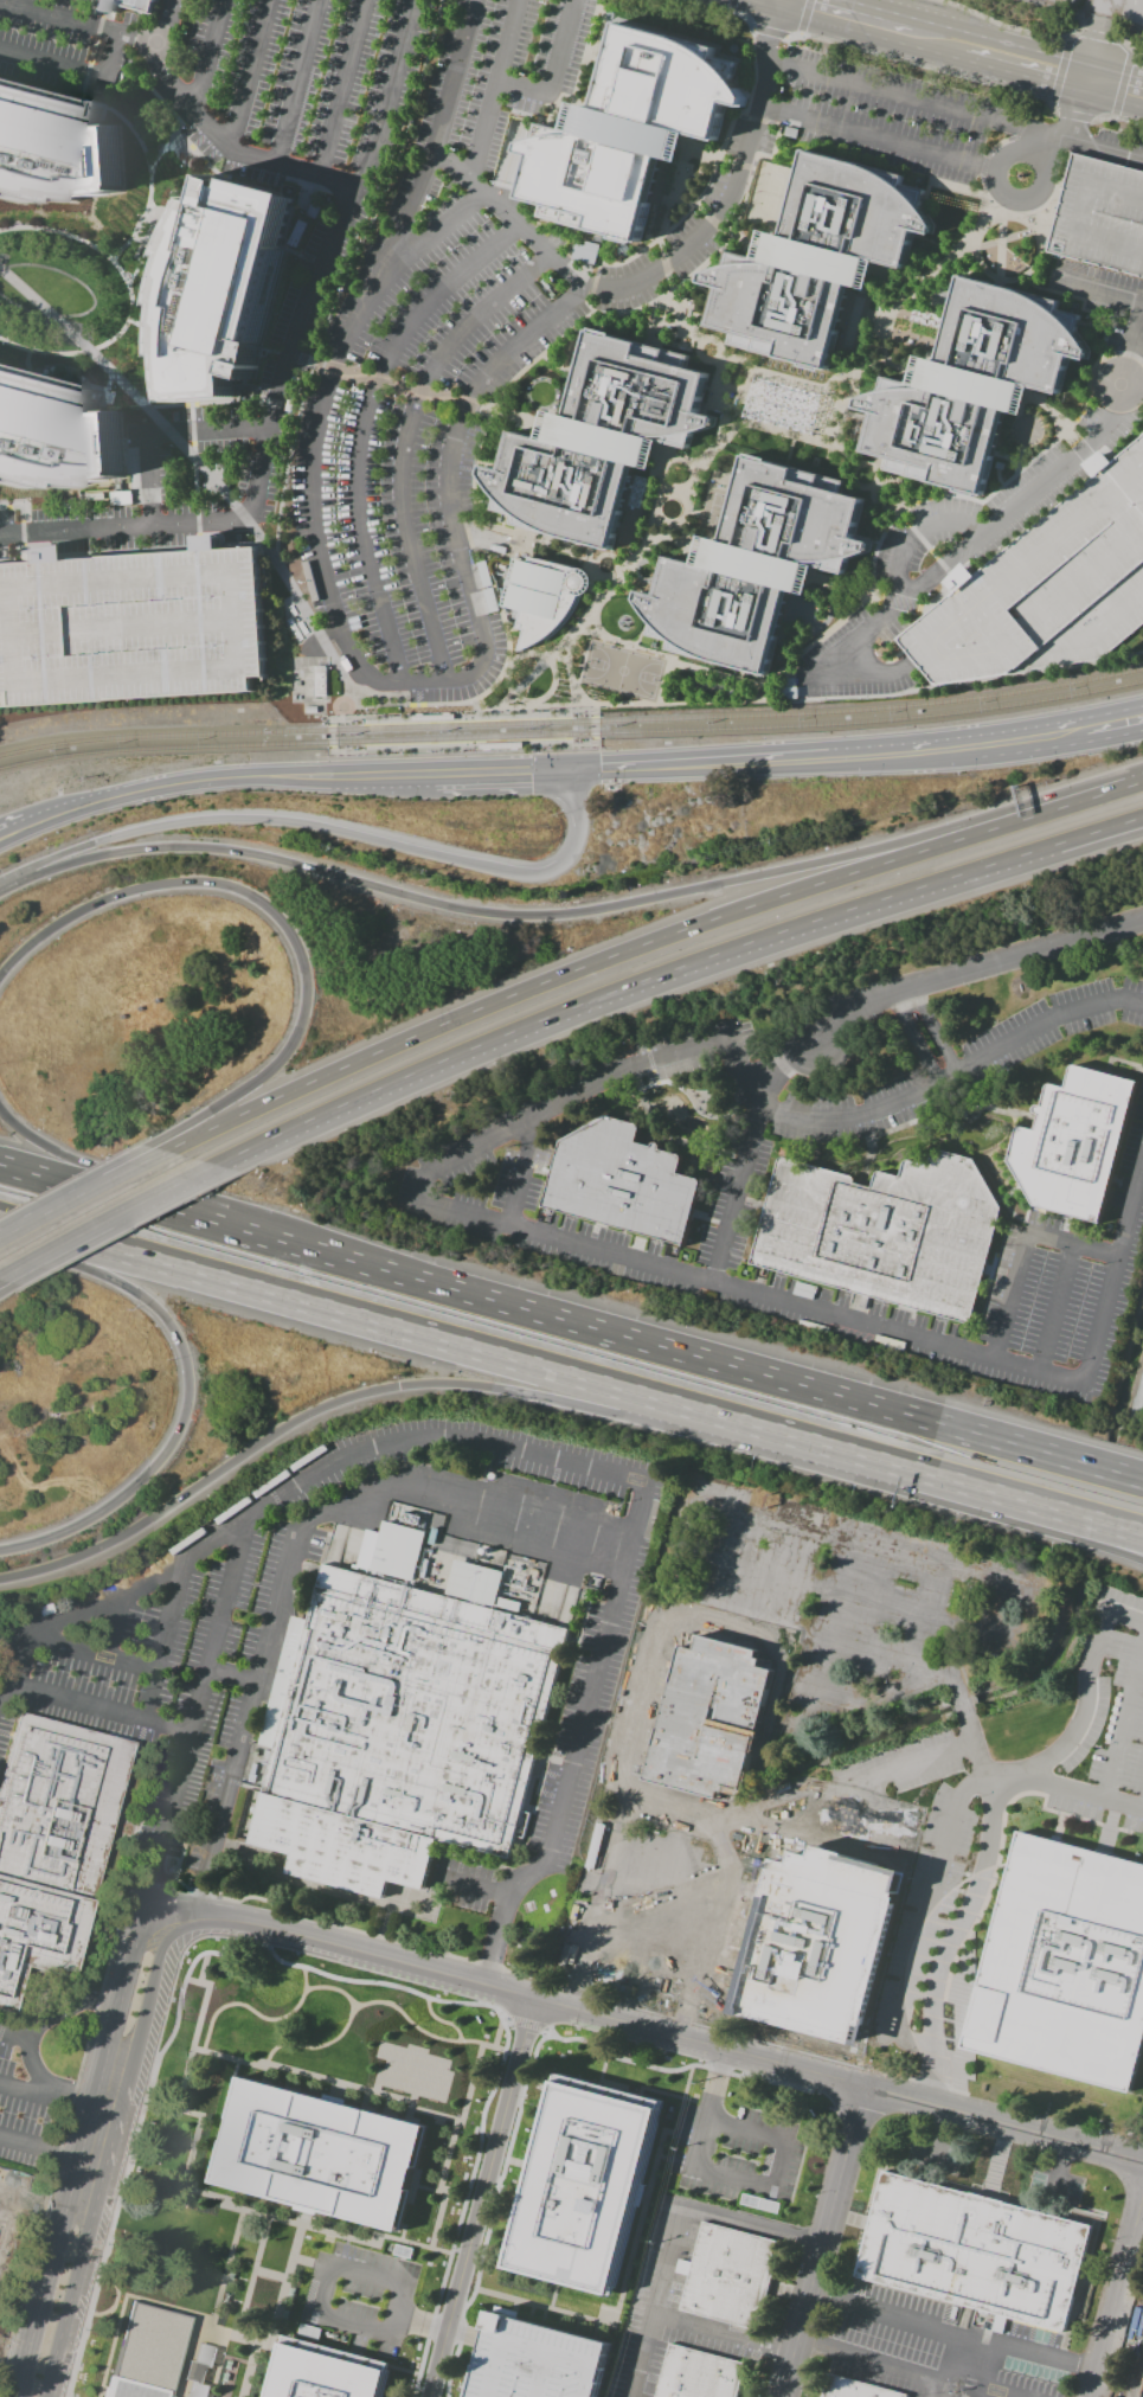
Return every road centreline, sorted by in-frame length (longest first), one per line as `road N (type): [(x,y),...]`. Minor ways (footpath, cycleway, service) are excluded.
road 1 (motorway): [(1142,780),(1039,801),(868,854),(561,916),(452,908),(211,848),(140,850),(4,883)]
road 2 (motorway): [(1142,782),(621,953),(325,1075),(167,1152)]
road 3 (tertiary): [(1142,2161),(284,1931),(194,1919),(167,1929)]
road 4 (motorway): [(1142,1480),(188,1216)]
road 5 (motorway): [(0,1580),(96,1551),(297,1421),(404,1385),(487,1387),(657,1422),(796,1431)]
road 6 (motorway): [(0,1221),(796,1431)]
road 7 (motorway): [(579,770),(580,837),(546,874),(250,821),(102,840),(4,883)]
road 8 (motorway): [(0,982),(62,925),(135,892),(210,884),(242,890),(285,923),(308,968),(298,1036),(267,1078),(167,1152)]
road 9 (motorway): [(216,1166),(497,1038),(782,931)]
road 10 (motorway): [(0,1223),(159,1309),(190,1378),(173,1442),(141,1480),(73,1530),(0,1550)]
road 11 (residential): [(433,2396),(537,1999)]
road 12 (residential): [(1142,918),(843,1006),(813,1039)]
road 13 (secondary): [(428,776),(246,777),(162,787),(76,810)]
road 14 (residential): [(804,0),(1142,91)]
road 15 (residential): [(780,2396),(862,2087)]
road 16 (secondary): [(834,758),(579,770)]
road 17 (secondary): [(1084,731),(834,758)]
road 18 (motorway): [(782,931),(1015,857)]
road 19 (motorway): [(188,1216),(57,1153),(0,1107)]
road 20 (tertiary): [(72,2244),(126,2046)]
road 21 (residential): [(1092,2396),(1142,2200)]
road 22 (motorway): [(188,1216),(0,1164)]
road 23 (motorway): [(167,1152),(0,1241)]
road 24 (motorway): [(0,1280),(152,1199)]
road 25 (motorway): [(907,1462),(1072,1508)]
road 26 (motorway): [(7,1290),(152,1199)]
road 27 (secondary): [(579,770),(428,776)]
road 28 (motorway): [(1015,857),(1142,817)]
road 29 (motorway): [(1015,857),(1142,826)]
road 30 (tertiary): [(39,2369),(72,2244)]

